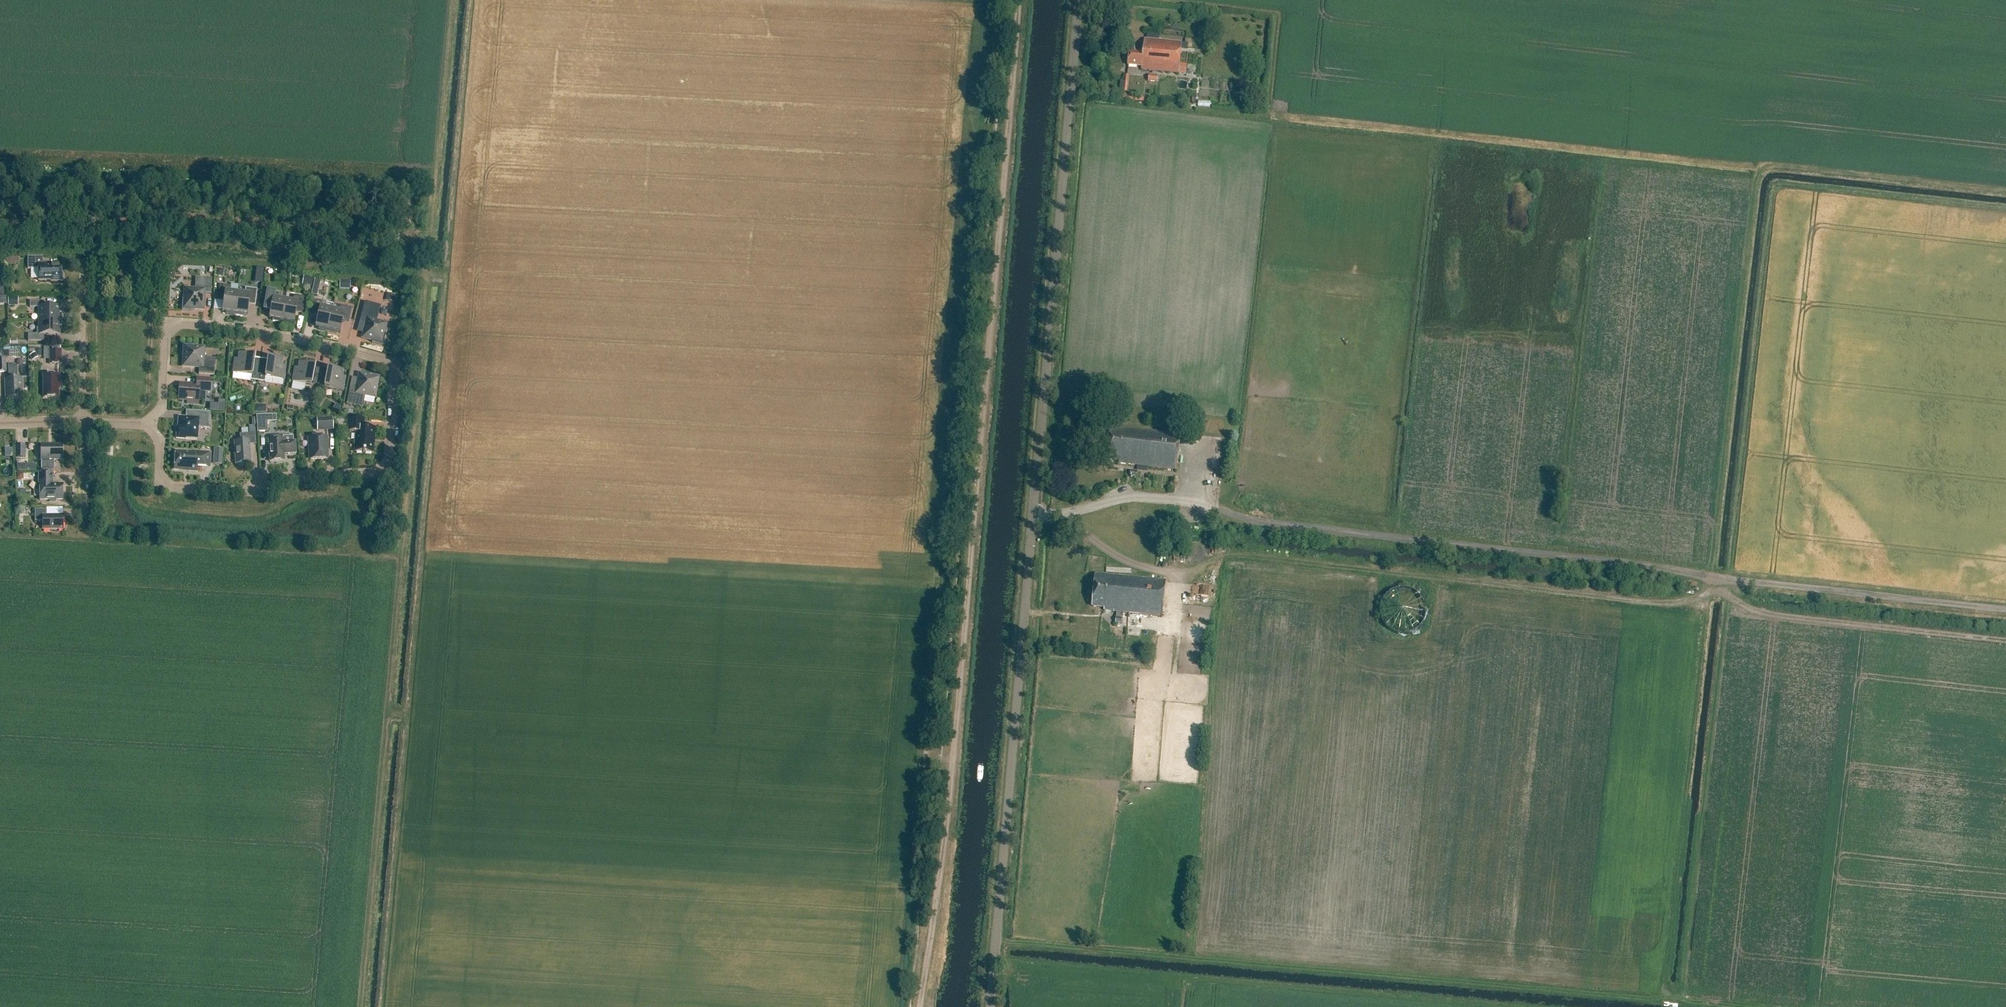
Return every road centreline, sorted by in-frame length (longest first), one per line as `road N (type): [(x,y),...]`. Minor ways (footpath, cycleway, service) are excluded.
road 1 (track): [(1024,0),(953,782),(920,1006)]
road 2 (unclassified): [(990,1006),(1078,0)]
road 3 (residential): [(146,425),(160,441),(159,471),(174,487),(246,492),(266,479),(374,473),(388,460),(395,377),(384,360),(182,321),(167,336),(162,406)]
road 4 (residential): [(83,422),(81,264),(88,263)]

